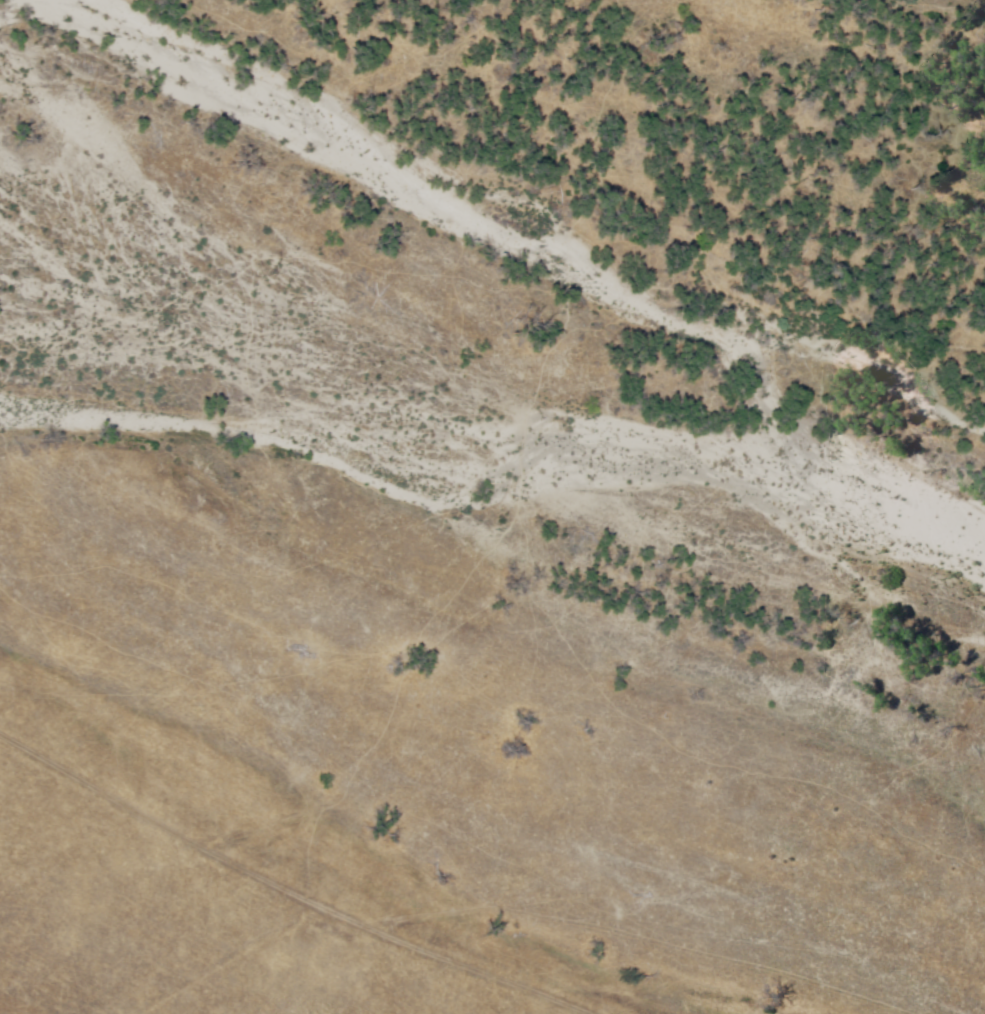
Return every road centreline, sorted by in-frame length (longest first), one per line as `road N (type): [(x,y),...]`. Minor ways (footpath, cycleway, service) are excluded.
road 1 (track): [(586,1013),(306,902),(0,736)]

